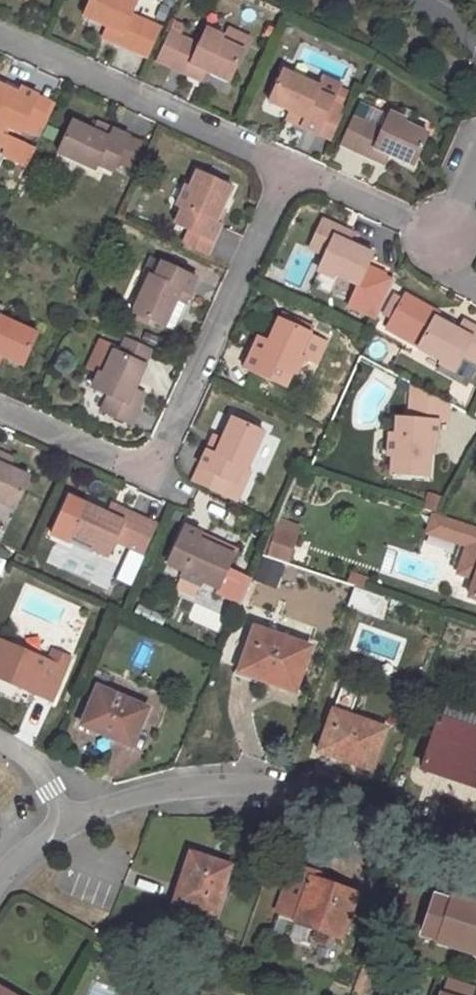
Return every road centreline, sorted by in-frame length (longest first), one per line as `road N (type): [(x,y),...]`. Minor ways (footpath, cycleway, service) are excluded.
road 1 (residential): [(475,857),(278,788),(163,791),(69,822),(0,875)]
road 2 (residential): [(0,406),(151,470),(288,168)]
road 3 (residential): [(288,168),(0,36)]
road 4 (residential): [(445,241),(288,168)]

